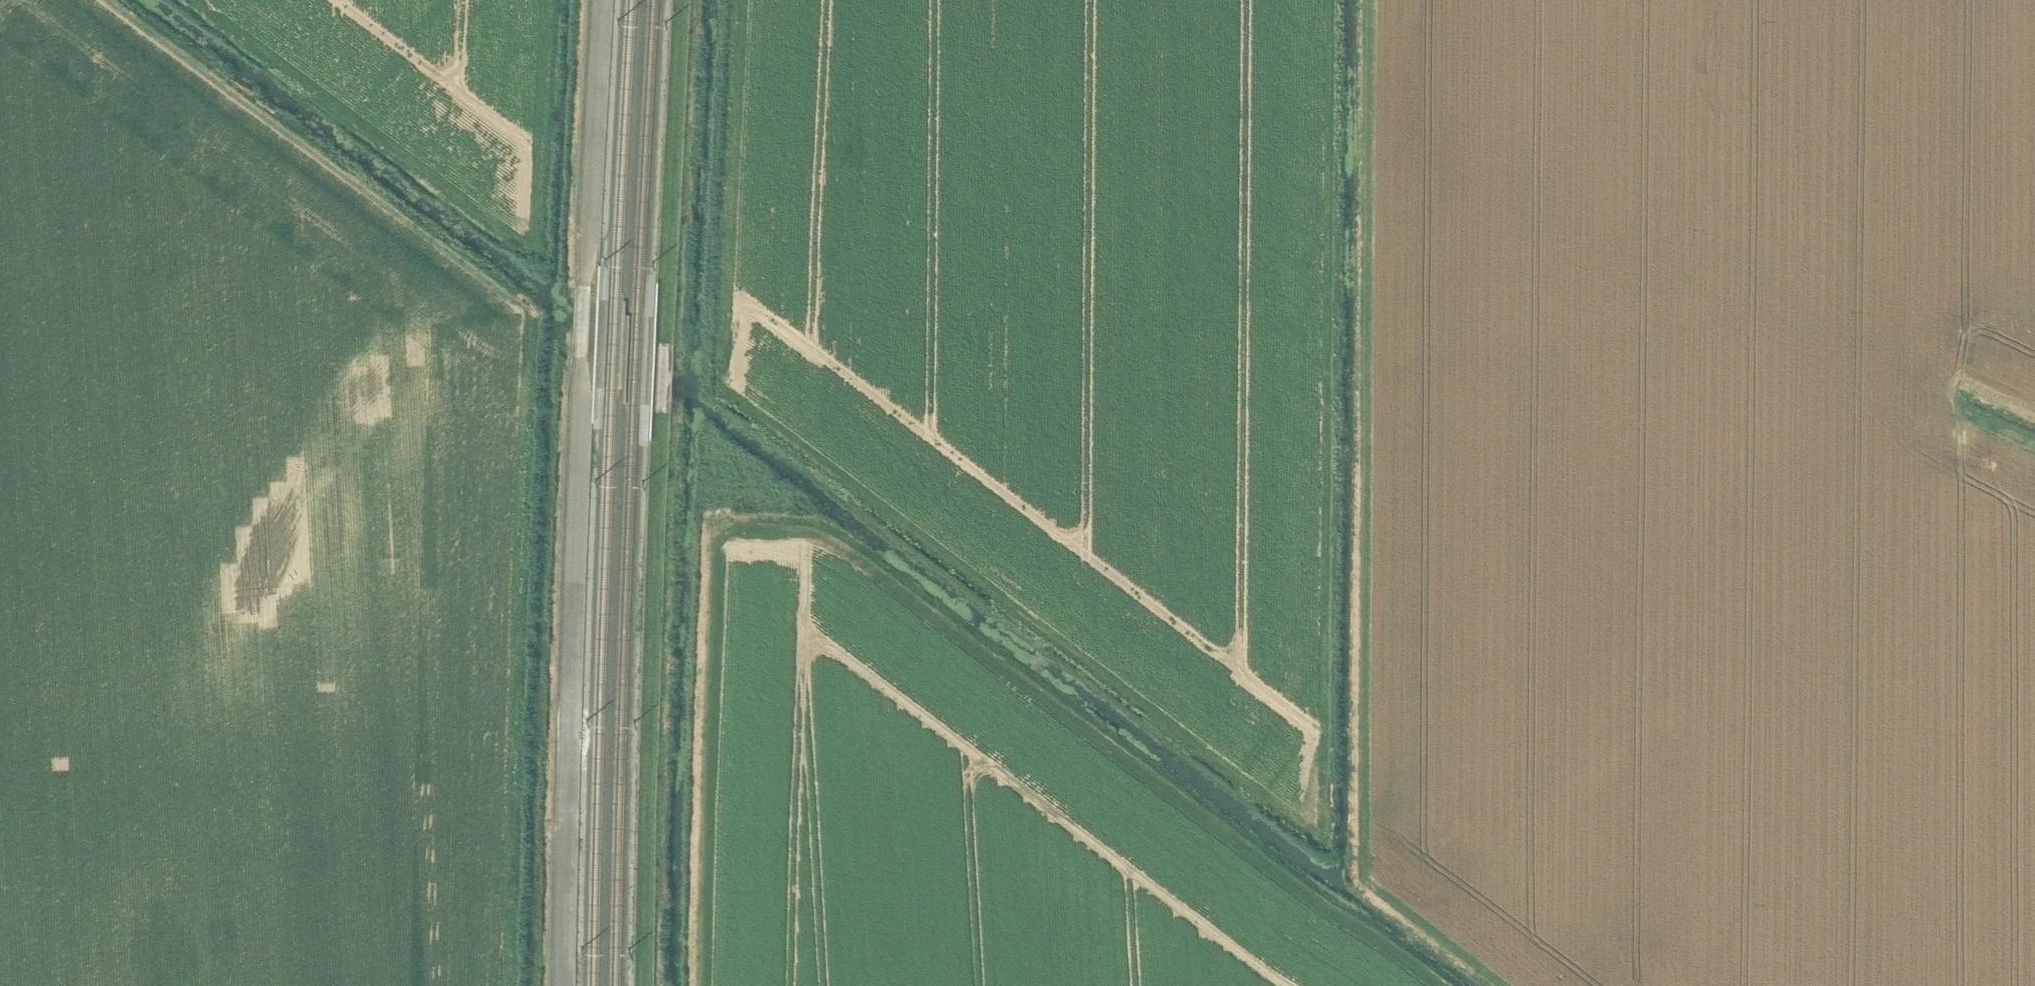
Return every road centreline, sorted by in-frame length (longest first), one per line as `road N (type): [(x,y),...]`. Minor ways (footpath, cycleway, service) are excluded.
road 1 (track): [(661,414),(644,985)]
road 2 (track): [(683,0),(664,344)]
road 3 (track): [(1825,365),(2034,452)]

